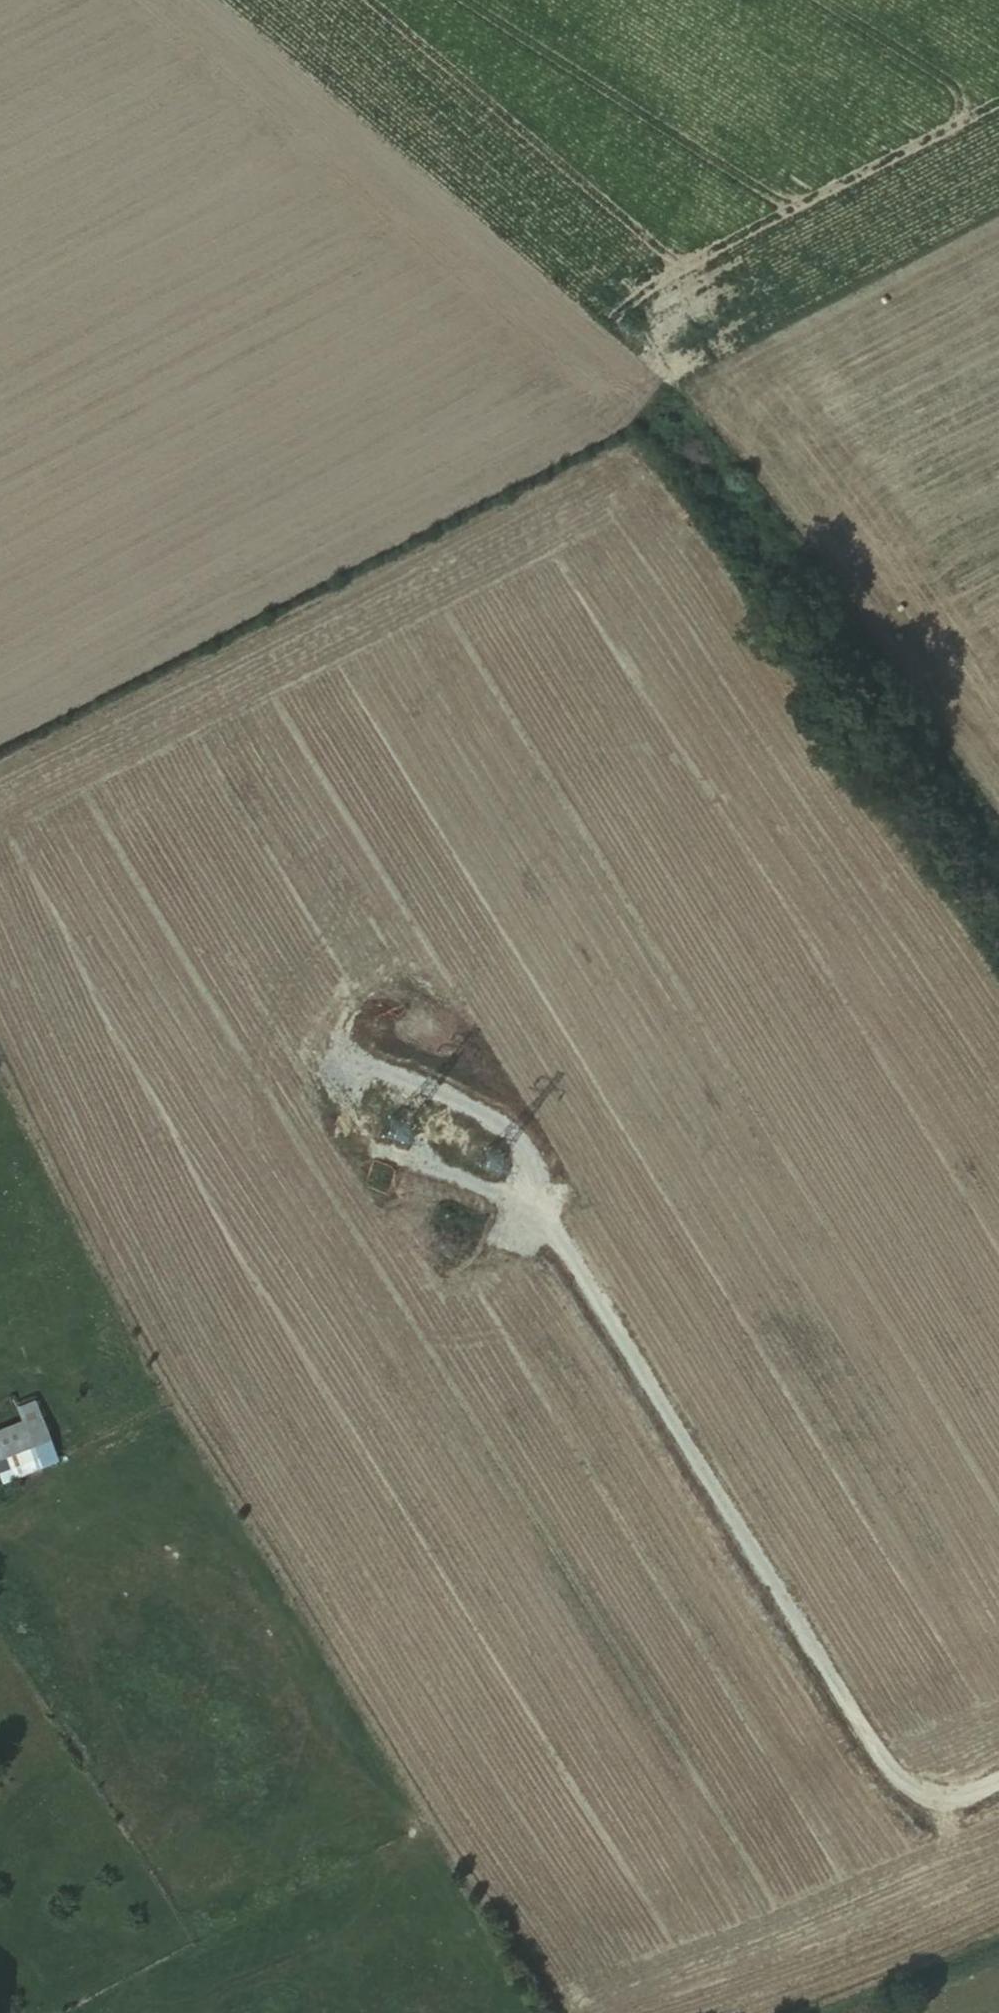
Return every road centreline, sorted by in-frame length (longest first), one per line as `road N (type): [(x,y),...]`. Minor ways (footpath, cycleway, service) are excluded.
road 1 (track): [(998,1781),(942,1806),(892,1775),(525,1185),(516,1133),(366,1058)]
road 2 (track): [(525,1185),(392,1159)]

